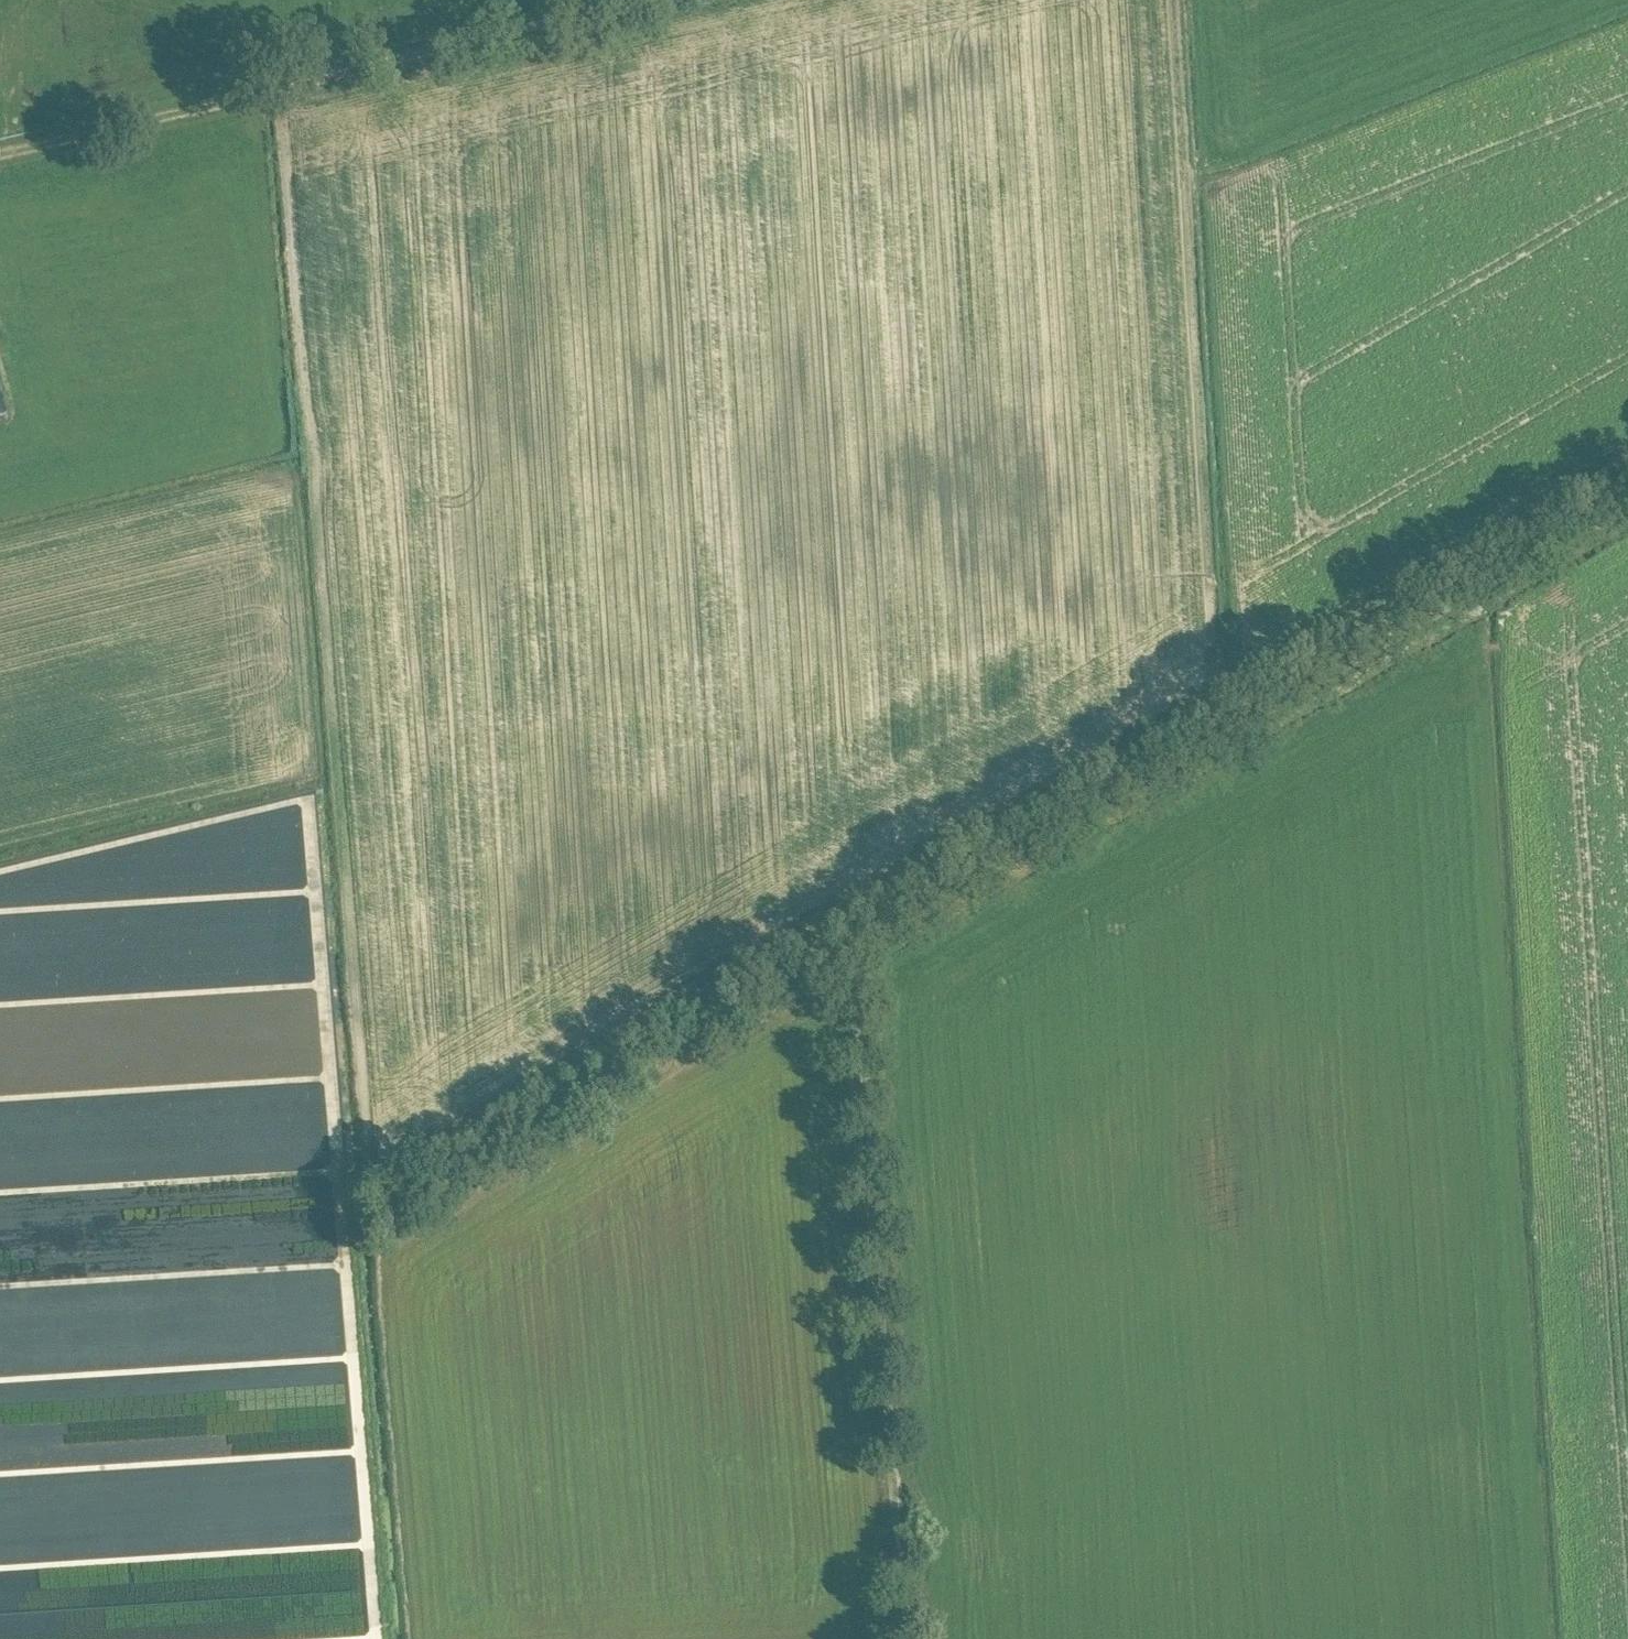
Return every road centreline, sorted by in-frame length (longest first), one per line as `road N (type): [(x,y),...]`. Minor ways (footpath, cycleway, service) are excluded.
road 1 (track): [(832,916),(1627,455)]
road 2 (track): [(887,1638),(832,916)]
road 3 (track): [(0,151),(622,0)]
road 4 (track): [(346,1190),(832,916)]

